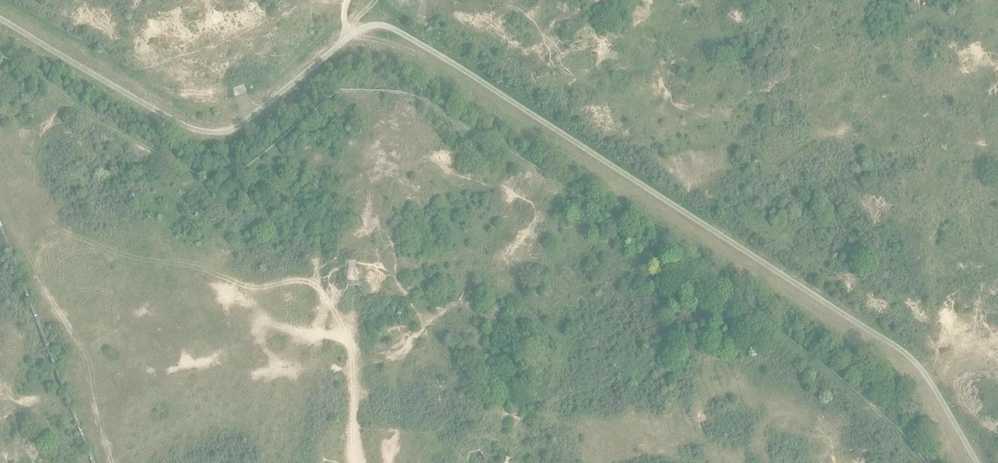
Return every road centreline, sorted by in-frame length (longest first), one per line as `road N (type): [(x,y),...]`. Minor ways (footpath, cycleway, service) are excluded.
road 1 (track): [(0,19),(182,124),(220,132),(356,32),(394,29),(895,346),(925,374),(977,462)]

